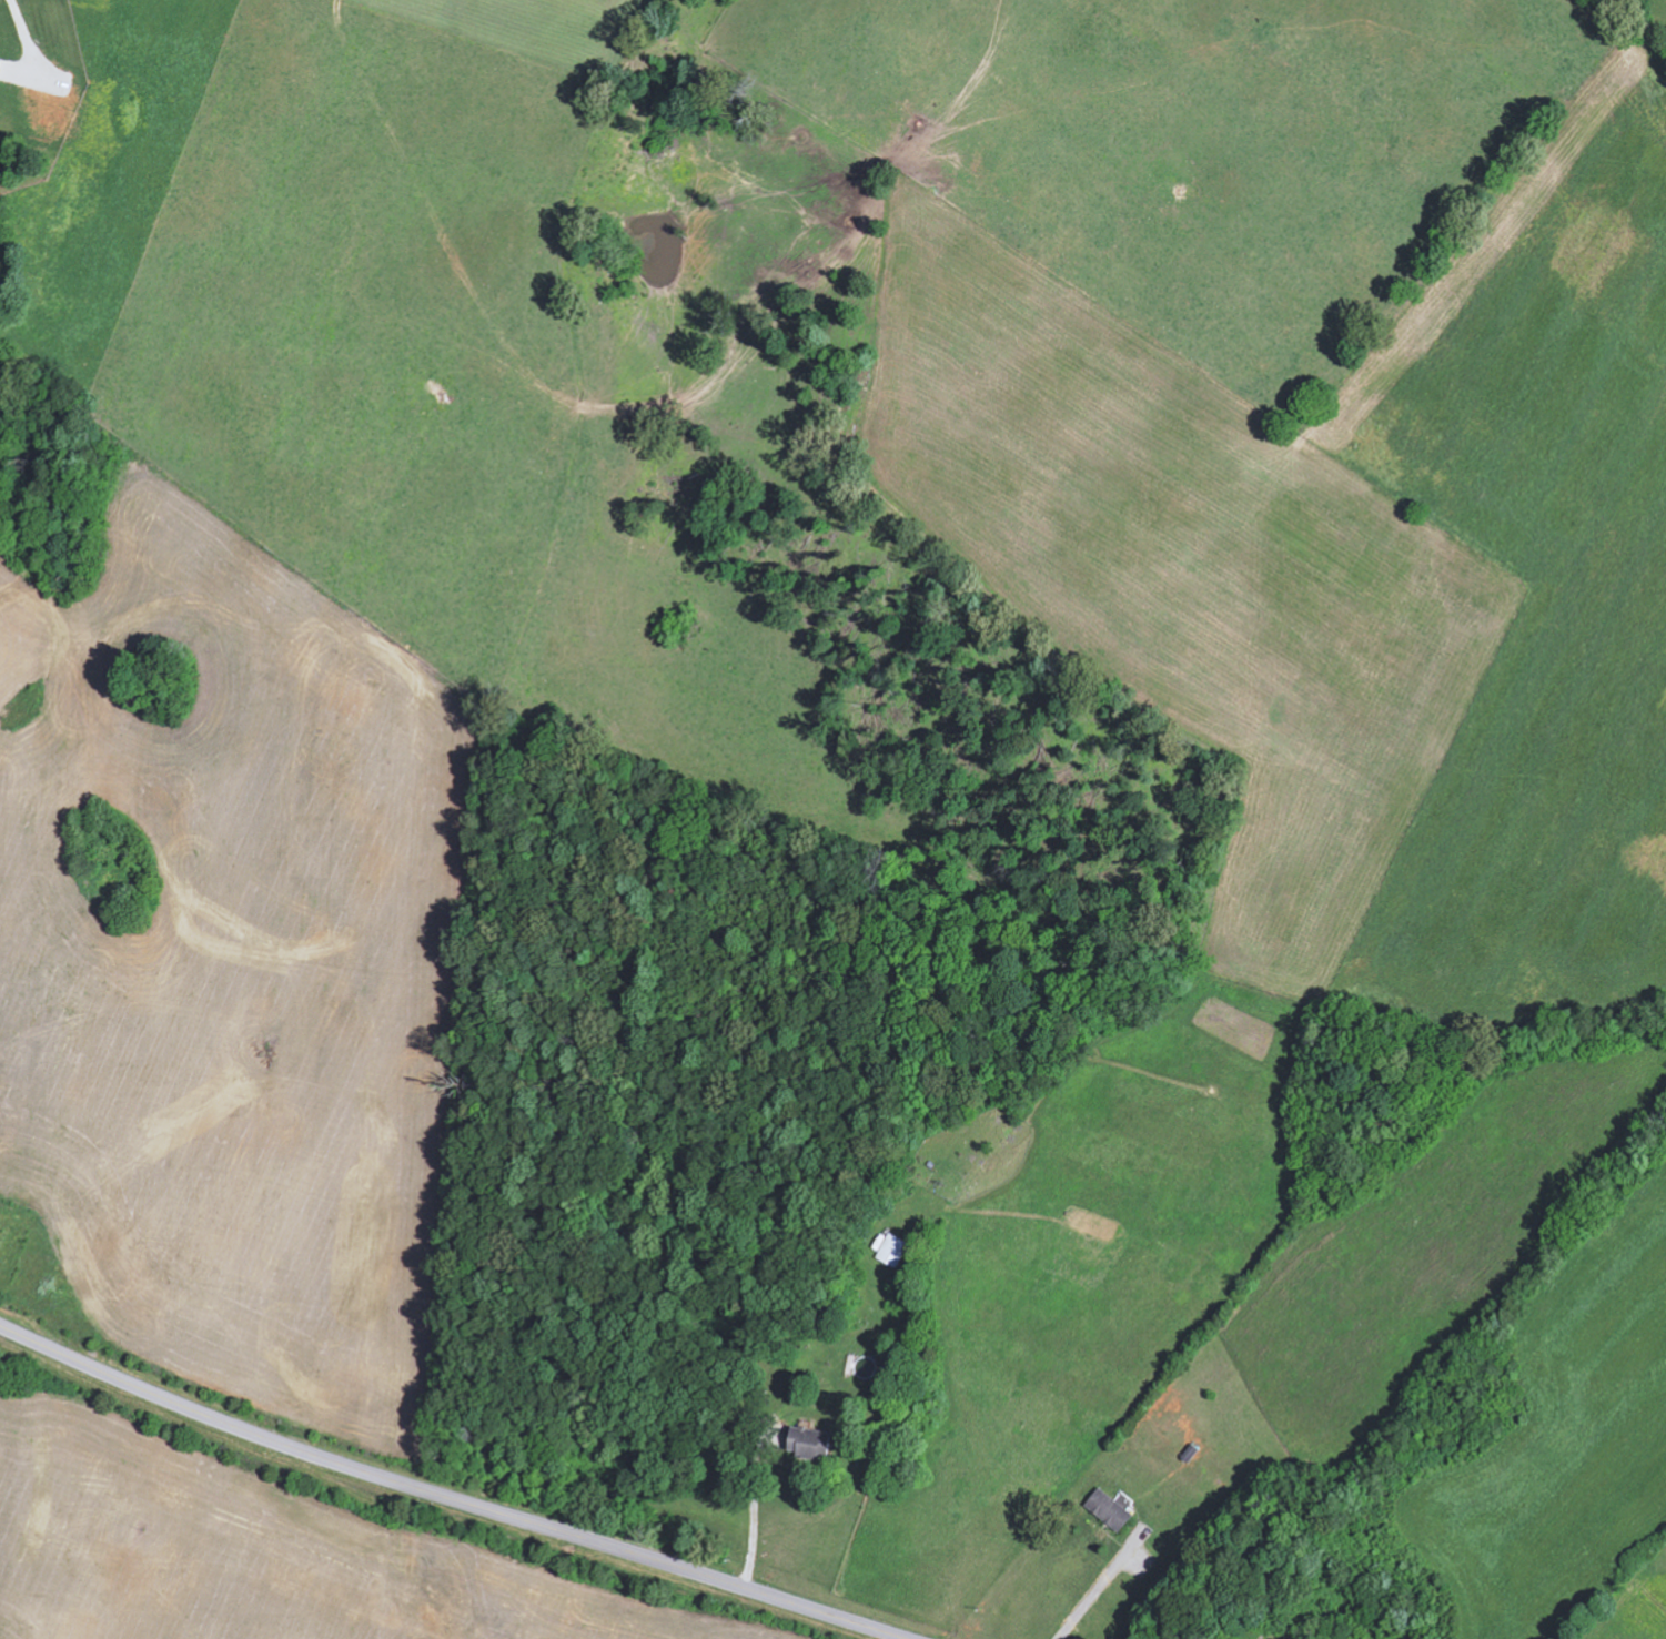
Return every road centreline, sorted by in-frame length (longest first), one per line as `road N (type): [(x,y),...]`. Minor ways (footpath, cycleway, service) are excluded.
road 1 (secondary): [(906,1638),(329,1460),(0,1324)]

